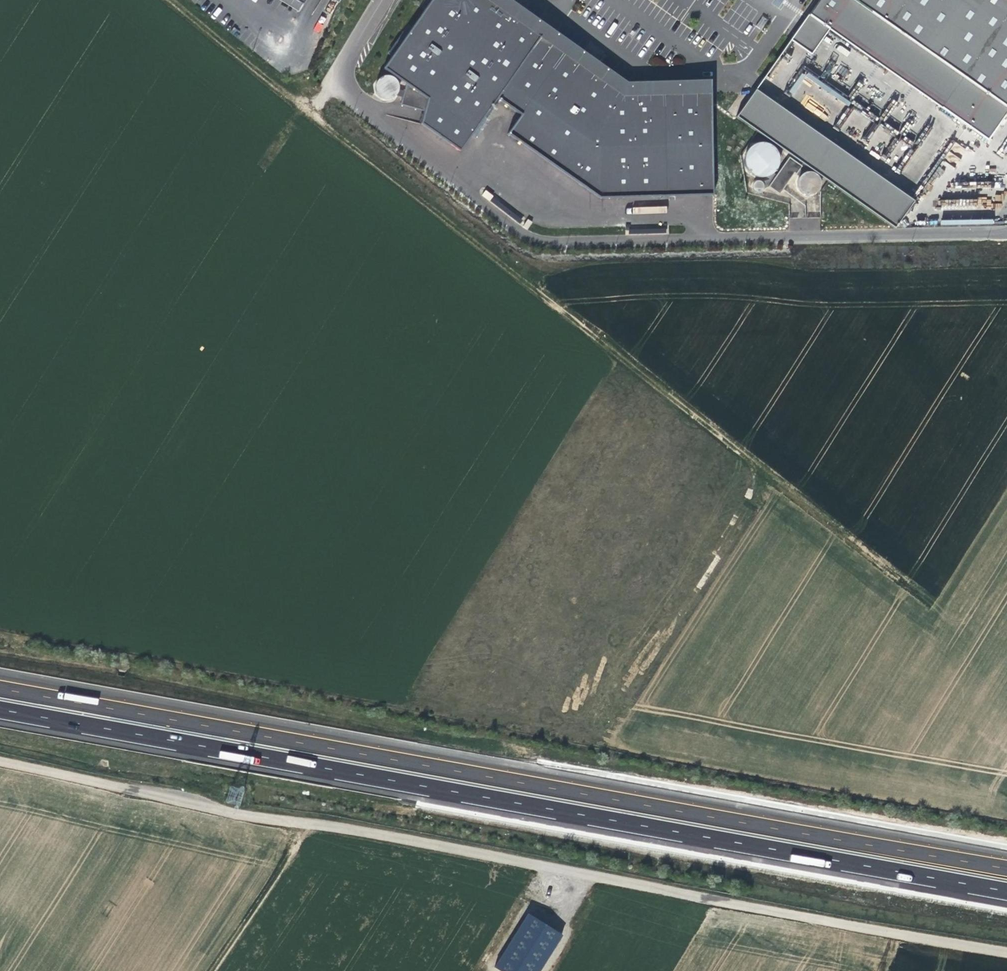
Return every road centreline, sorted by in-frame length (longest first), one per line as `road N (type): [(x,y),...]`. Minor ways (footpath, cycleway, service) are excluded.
road 1 (track): [(1006,951),(0,761)]
road 2 (motorway): [(1006,866),(0,684)]
road 3 (motorway): [(0,710),(1006,892)]
road 4 (track): [(1006,662),(307,113)]
road 5 (track): [(212,970),(307,824)]
road 6 (residential): [(307,113),(384,0)]

